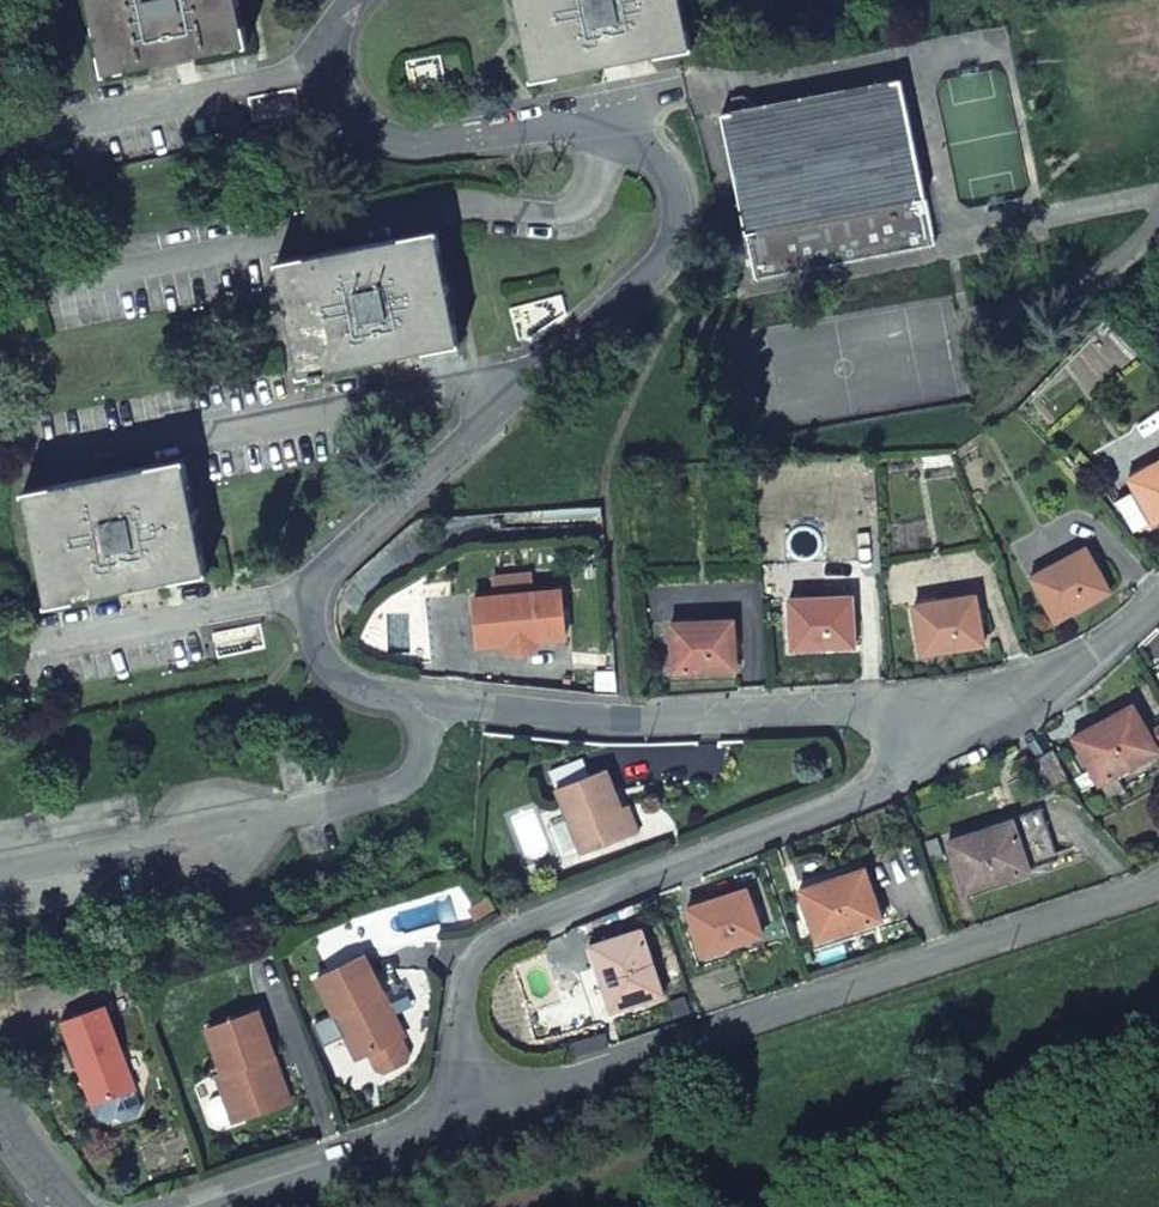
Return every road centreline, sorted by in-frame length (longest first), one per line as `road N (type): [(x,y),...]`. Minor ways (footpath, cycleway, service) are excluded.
road 1 (residential): [(999,718),(903,706),(625,720),(435,704),(347,681),(314,644),(314,588),(663,261),(675,179),(609,125),(543,122),(441,142),(397,139),(364,119),(329,66),(330,41),(351,0)]
road 2 (residential): [(484,1106),(465,1037),(468,990),(473,969),(506,934),(874,791),(999,718)]
road 3 (residential): [(1158,884),(484,1106)]
road 4 (residential): [(484,1106),(187,1206)]
road 5 (residential): [(999,718),(1158,598)]

